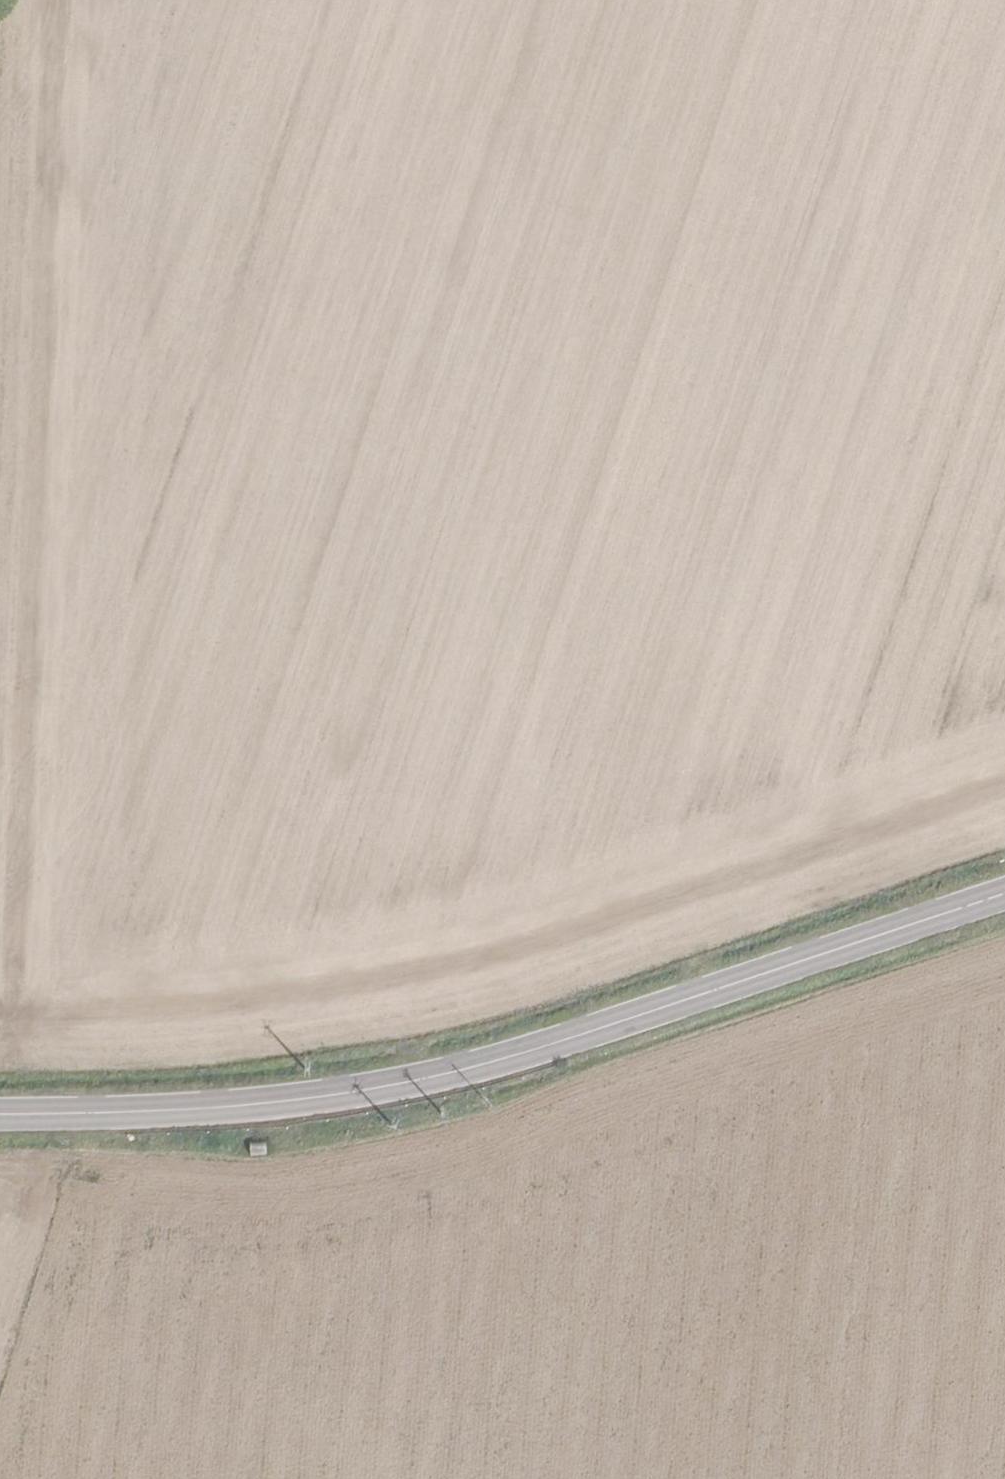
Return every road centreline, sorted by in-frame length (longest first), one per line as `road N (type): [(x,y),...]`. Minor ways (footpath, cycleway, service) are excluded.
road 1 (secondary): [(1004,891),(506,1056),(367,1089),(165,1112),(0,1113)]

